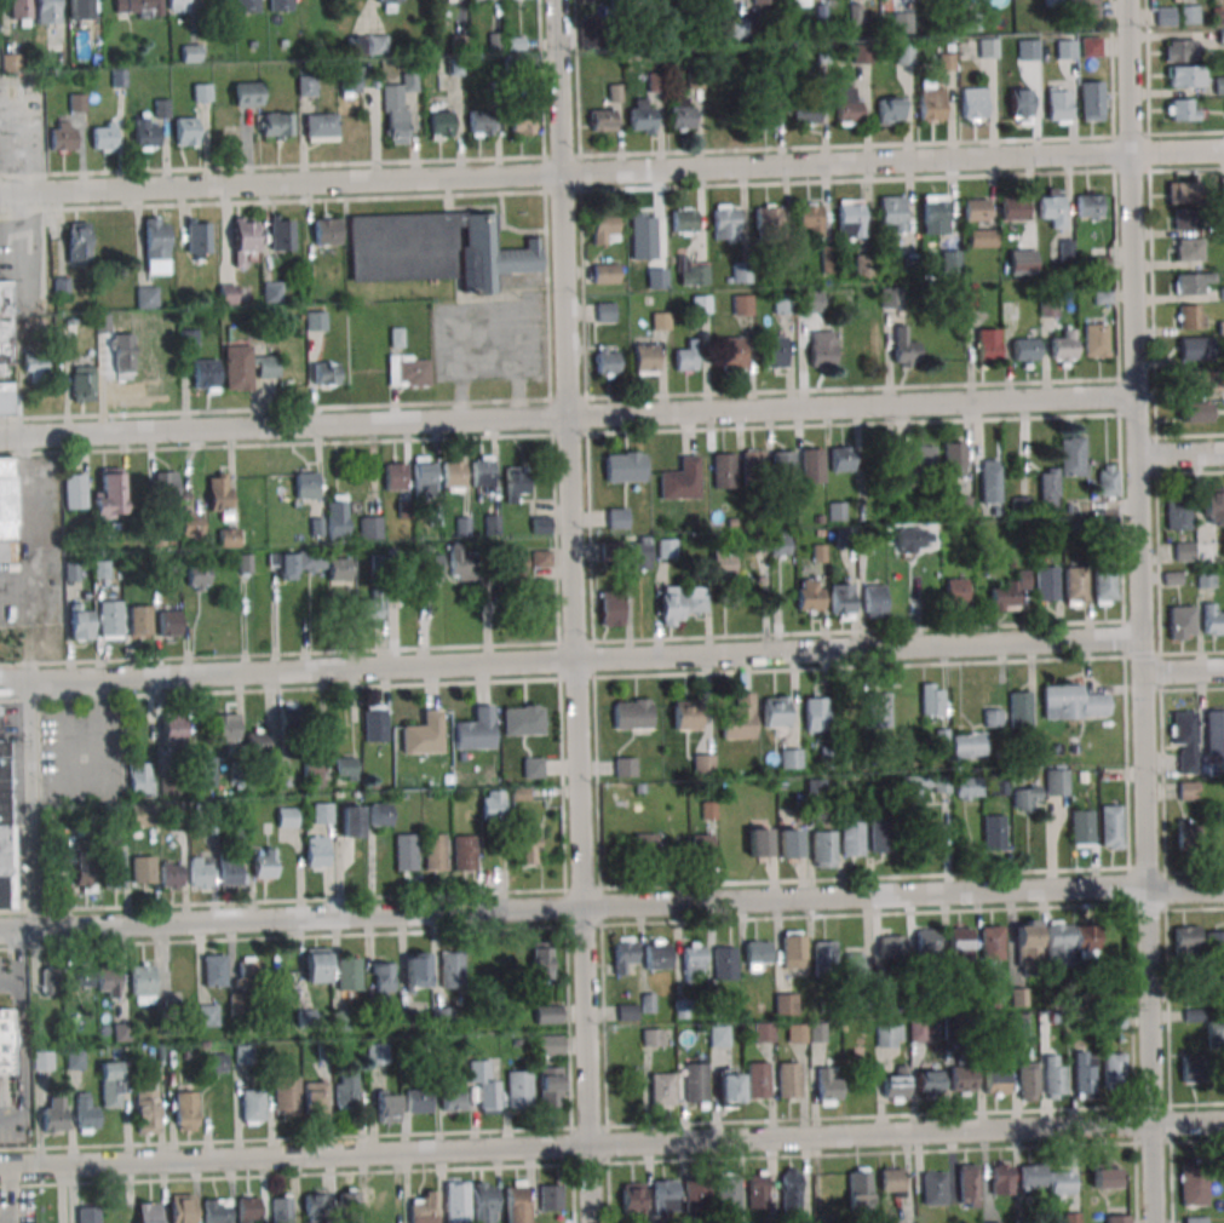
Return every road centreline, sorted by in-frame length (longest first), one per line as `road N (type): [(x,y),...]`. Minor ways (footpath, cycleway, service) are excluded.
road 1 (residential): [(0,1166),(1223,1120)]
road 2 (residential): [(0,195),(1223,149)]
road 3 (residential): [(0,930),(1223,886)]
road 4 (residential): [(592,1222),(558,0)]
road 5 (residential): [(1153,1222),(1128,0)]
road 6 (residential): [(0,683),(1140,637)]
road 7 (residential): [(0,437),(1134,396)]

